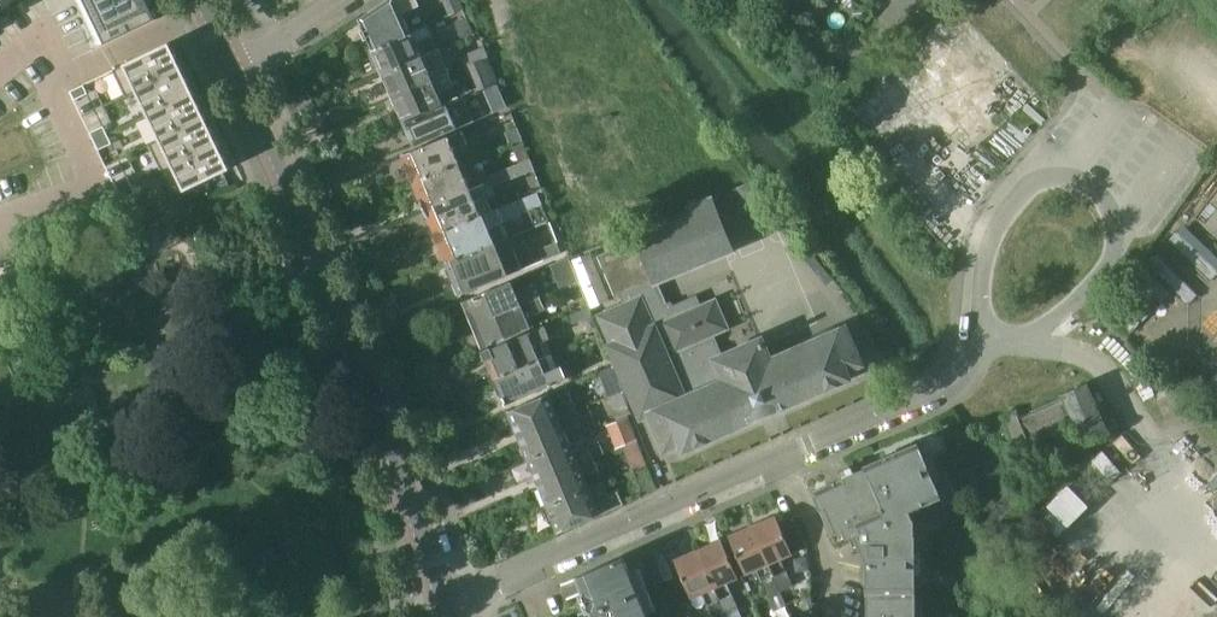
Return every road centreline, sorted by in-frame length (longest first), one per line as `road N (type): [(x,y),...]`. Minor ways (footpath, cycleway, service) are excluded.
road 1 (residential): [(446,602),(937,390),(993,330)]
road 2 (tertiary): [(446,602),(358,343),(237,74)]
road 3 (residential): [(1017,340),(1072,307),(1112,262),(1113,216),(1080,181),(1036,183),(997,226),(980,285),(993,330)]
road 4 (residential): [(237,74),(347,0)]

